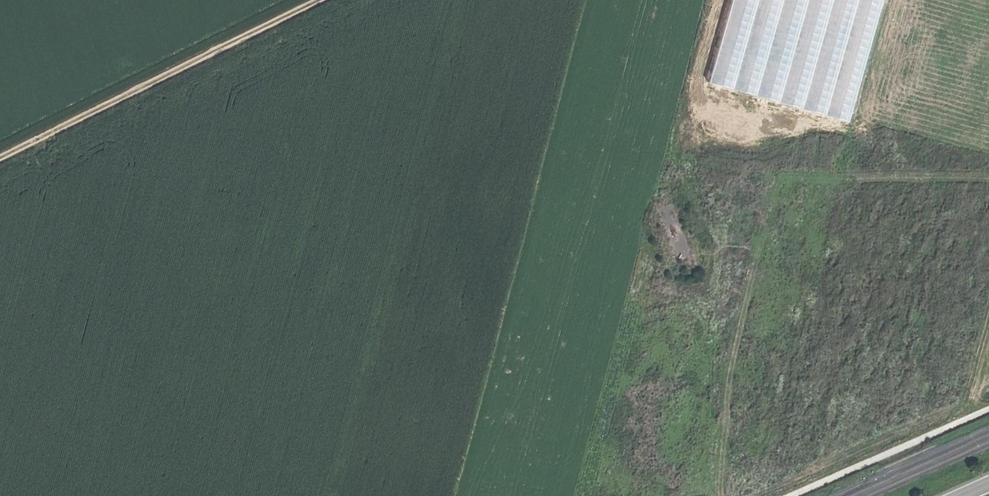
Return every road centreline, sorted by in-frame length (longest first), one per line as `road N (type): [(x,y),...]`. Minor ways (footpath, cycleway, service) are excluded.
road 1 (track): [(0,159),(320,0)]

